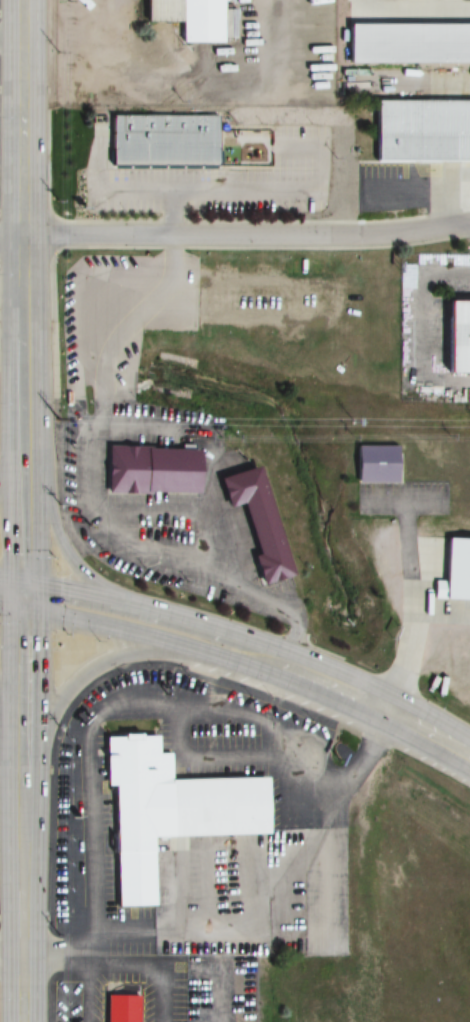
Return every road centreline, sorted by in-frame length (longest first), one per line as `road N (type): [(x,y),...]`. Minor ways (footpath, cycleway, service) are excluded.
road 1 (residential): [(24,235),(336,237),(469,224)]
road 2 (primary): [(23,872),(41,742),(76,682),(127,654),(225,659)]
road 3 (primary): [(285,666),(238,635),(143,605),(82,592),(23,595)]
road 4 (primary): [(23,595),(23,872)]
road 5 (primary): [(23,595),(54,614),(225,659),(285,666)]
road 6 (primary): [(143,605),(89,580),(63,548),(43,491),(25,391)]
road 7 (primary): [(24,235),(23,0)]
road 8 (primary): [(469,755),(285,666)]
road 9 (primary): [(25,391),(23,595)]
road 10 (primary): [(0,701),(23,872)]
road 11 (primary): [(24,235),(25,391)]
road 12 (primary): [(23,872),(23,1021)]

